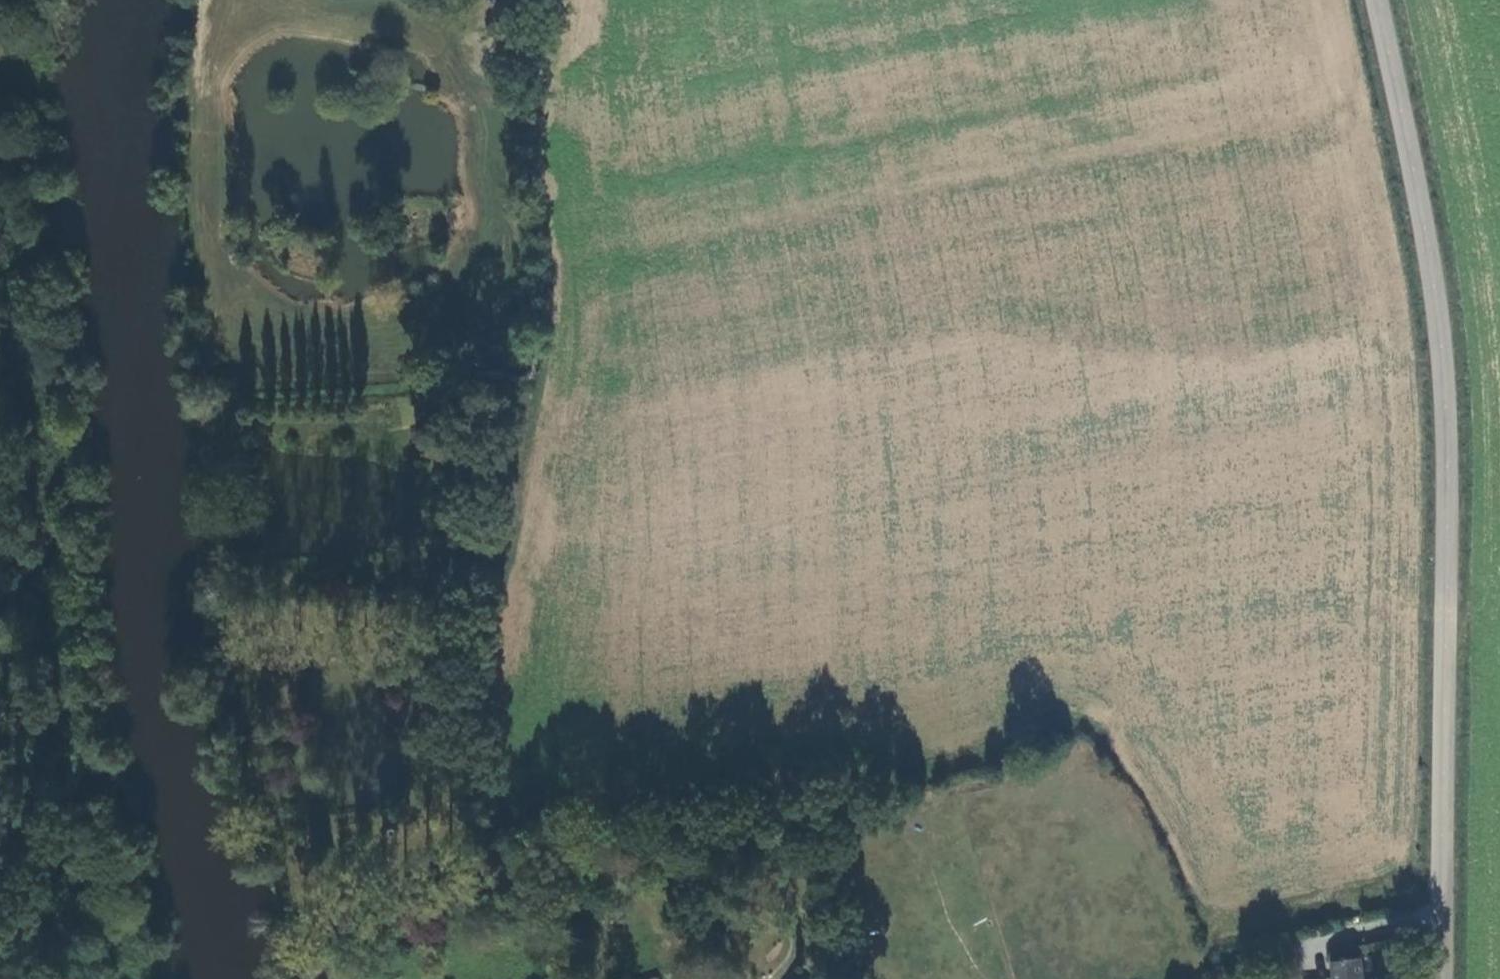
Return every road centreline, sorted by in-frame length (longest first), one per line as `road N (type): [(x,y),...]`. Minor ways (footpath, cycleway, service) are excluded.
road 1 (unclassified): [(1440,978),(1441,242),(1391,0)]

